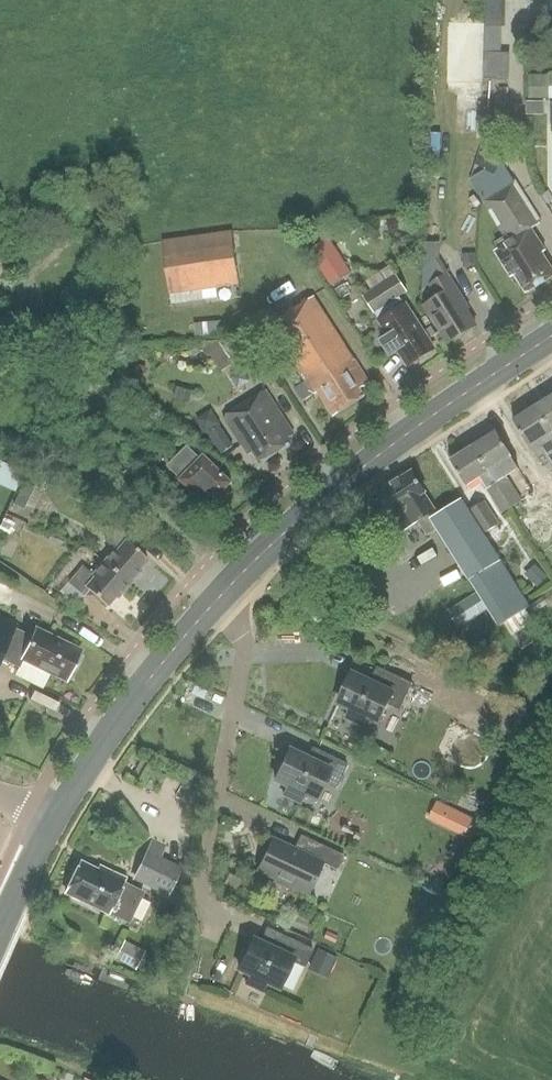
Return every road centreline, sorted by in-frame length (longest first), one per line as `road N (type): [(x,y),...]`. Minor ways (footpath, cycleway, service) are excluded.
road 1 (primary): [(219,600),(315,503),(551,332)]
road 2 (residential): [(219,600),(239,639),(239,665),(193,915)]
road 3 (primary): [(56,820),(99,749),(219,600)]
road 4 (track): [(237,581),(132,495),(61,458)]
road 5 (primary): [(0,930),(56,820)]

